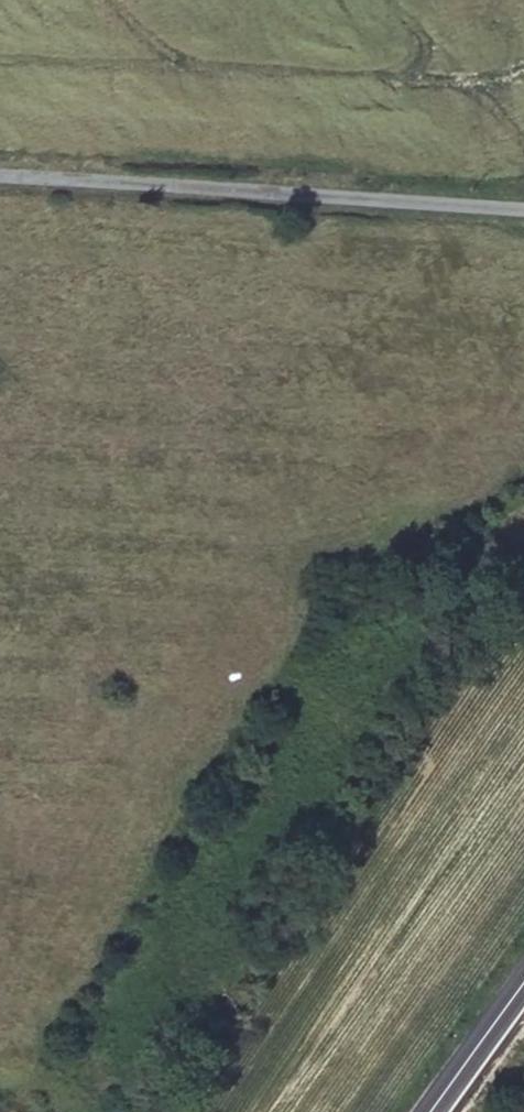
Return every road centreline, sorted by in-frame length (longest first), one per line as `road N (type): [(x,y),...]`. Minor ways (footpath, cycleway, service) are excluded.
road 1 (residential): [(523,209),(0,173)]
road 2 (tertiary): [(433,1111),(523,986)]

